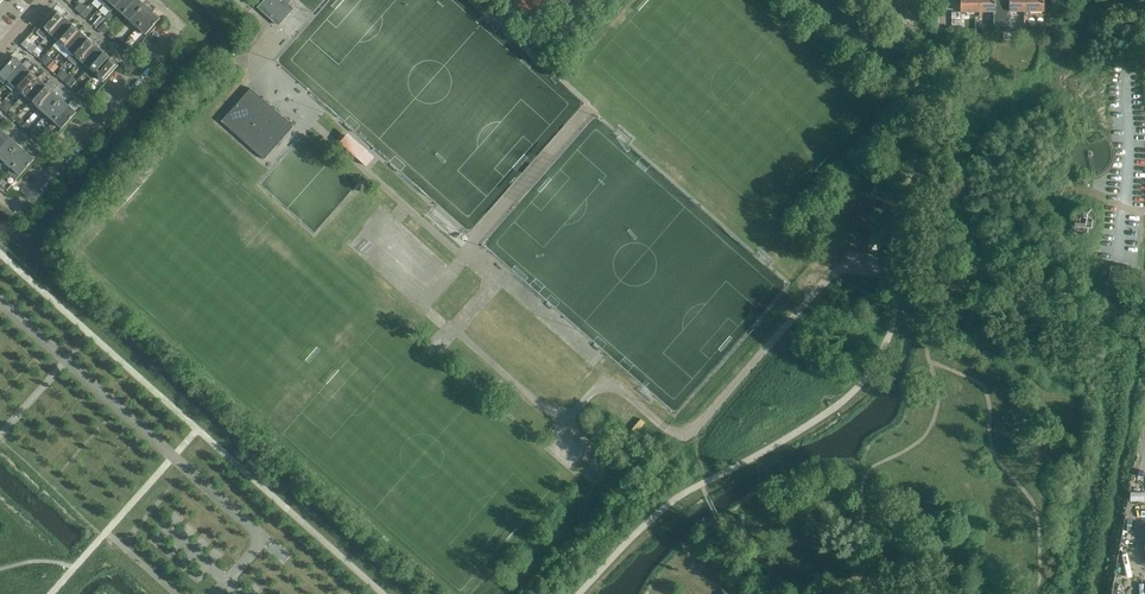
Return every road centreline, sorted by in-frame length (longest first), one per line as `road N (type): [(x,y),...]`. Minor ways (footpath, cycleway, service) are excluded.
road 1 (unclassified): [(1144,319),(847,270),(831,275),(695,432),(666,432),(602,383),(567,418)]
road 2 (residential): [(0,198),(15,212),(180,27),(150,0)]

